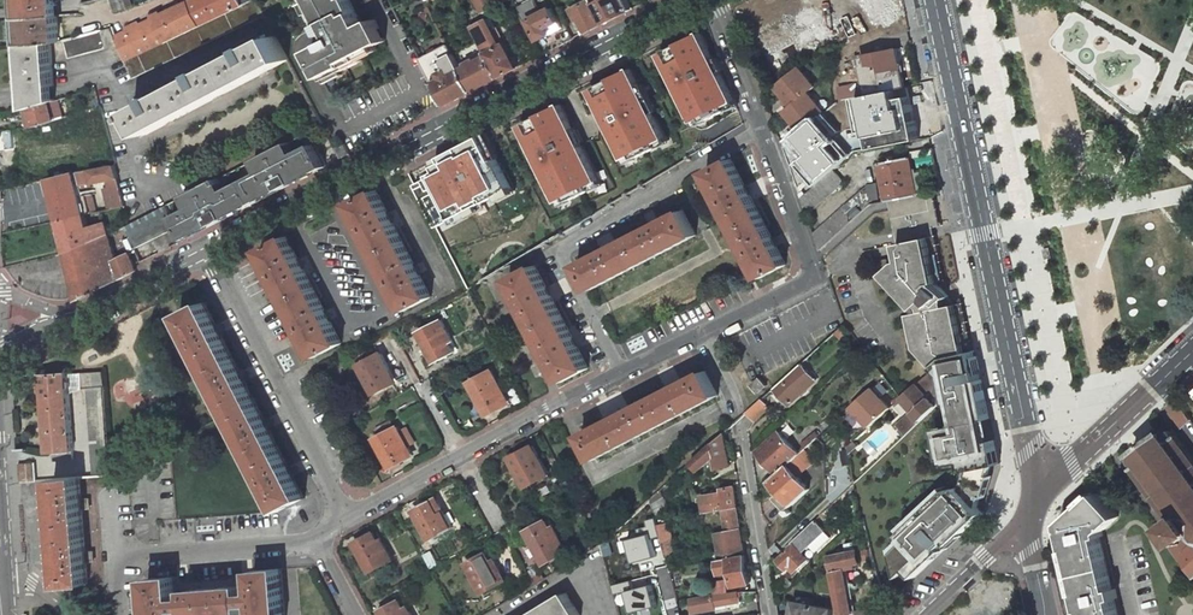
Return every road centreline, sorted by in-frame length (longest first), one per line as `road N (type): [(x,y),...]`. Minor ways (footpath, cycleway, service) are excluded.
road 1 (residential): [(211,251),(698,0)]
road 2 (residential): [(935,0),(1029,448),(1033,509)]
road 3 (residential): [(620,372),(563,254),(761,129)]
road 4 (residential): [(211,251),(344,517)]
road 5 (residential): [(703,333),(817,279),(761,129)]
road 6 (residential): [(0,351),(211,251)]
road 7 (residential): [(1033,509),(1192,351)]
road 8 (residential): [(770,614),(741,429),(748,420)]
road 9 (residential): [(118,558),(315,543)]
road 10 (residential): [(461,454),(620,372)]
road 11 (residential): [(925,614),(1033,509)]
road 12 (residential): [(761,129),(714,0)]
road 13 (residential): [(344,517),(461,454)]

